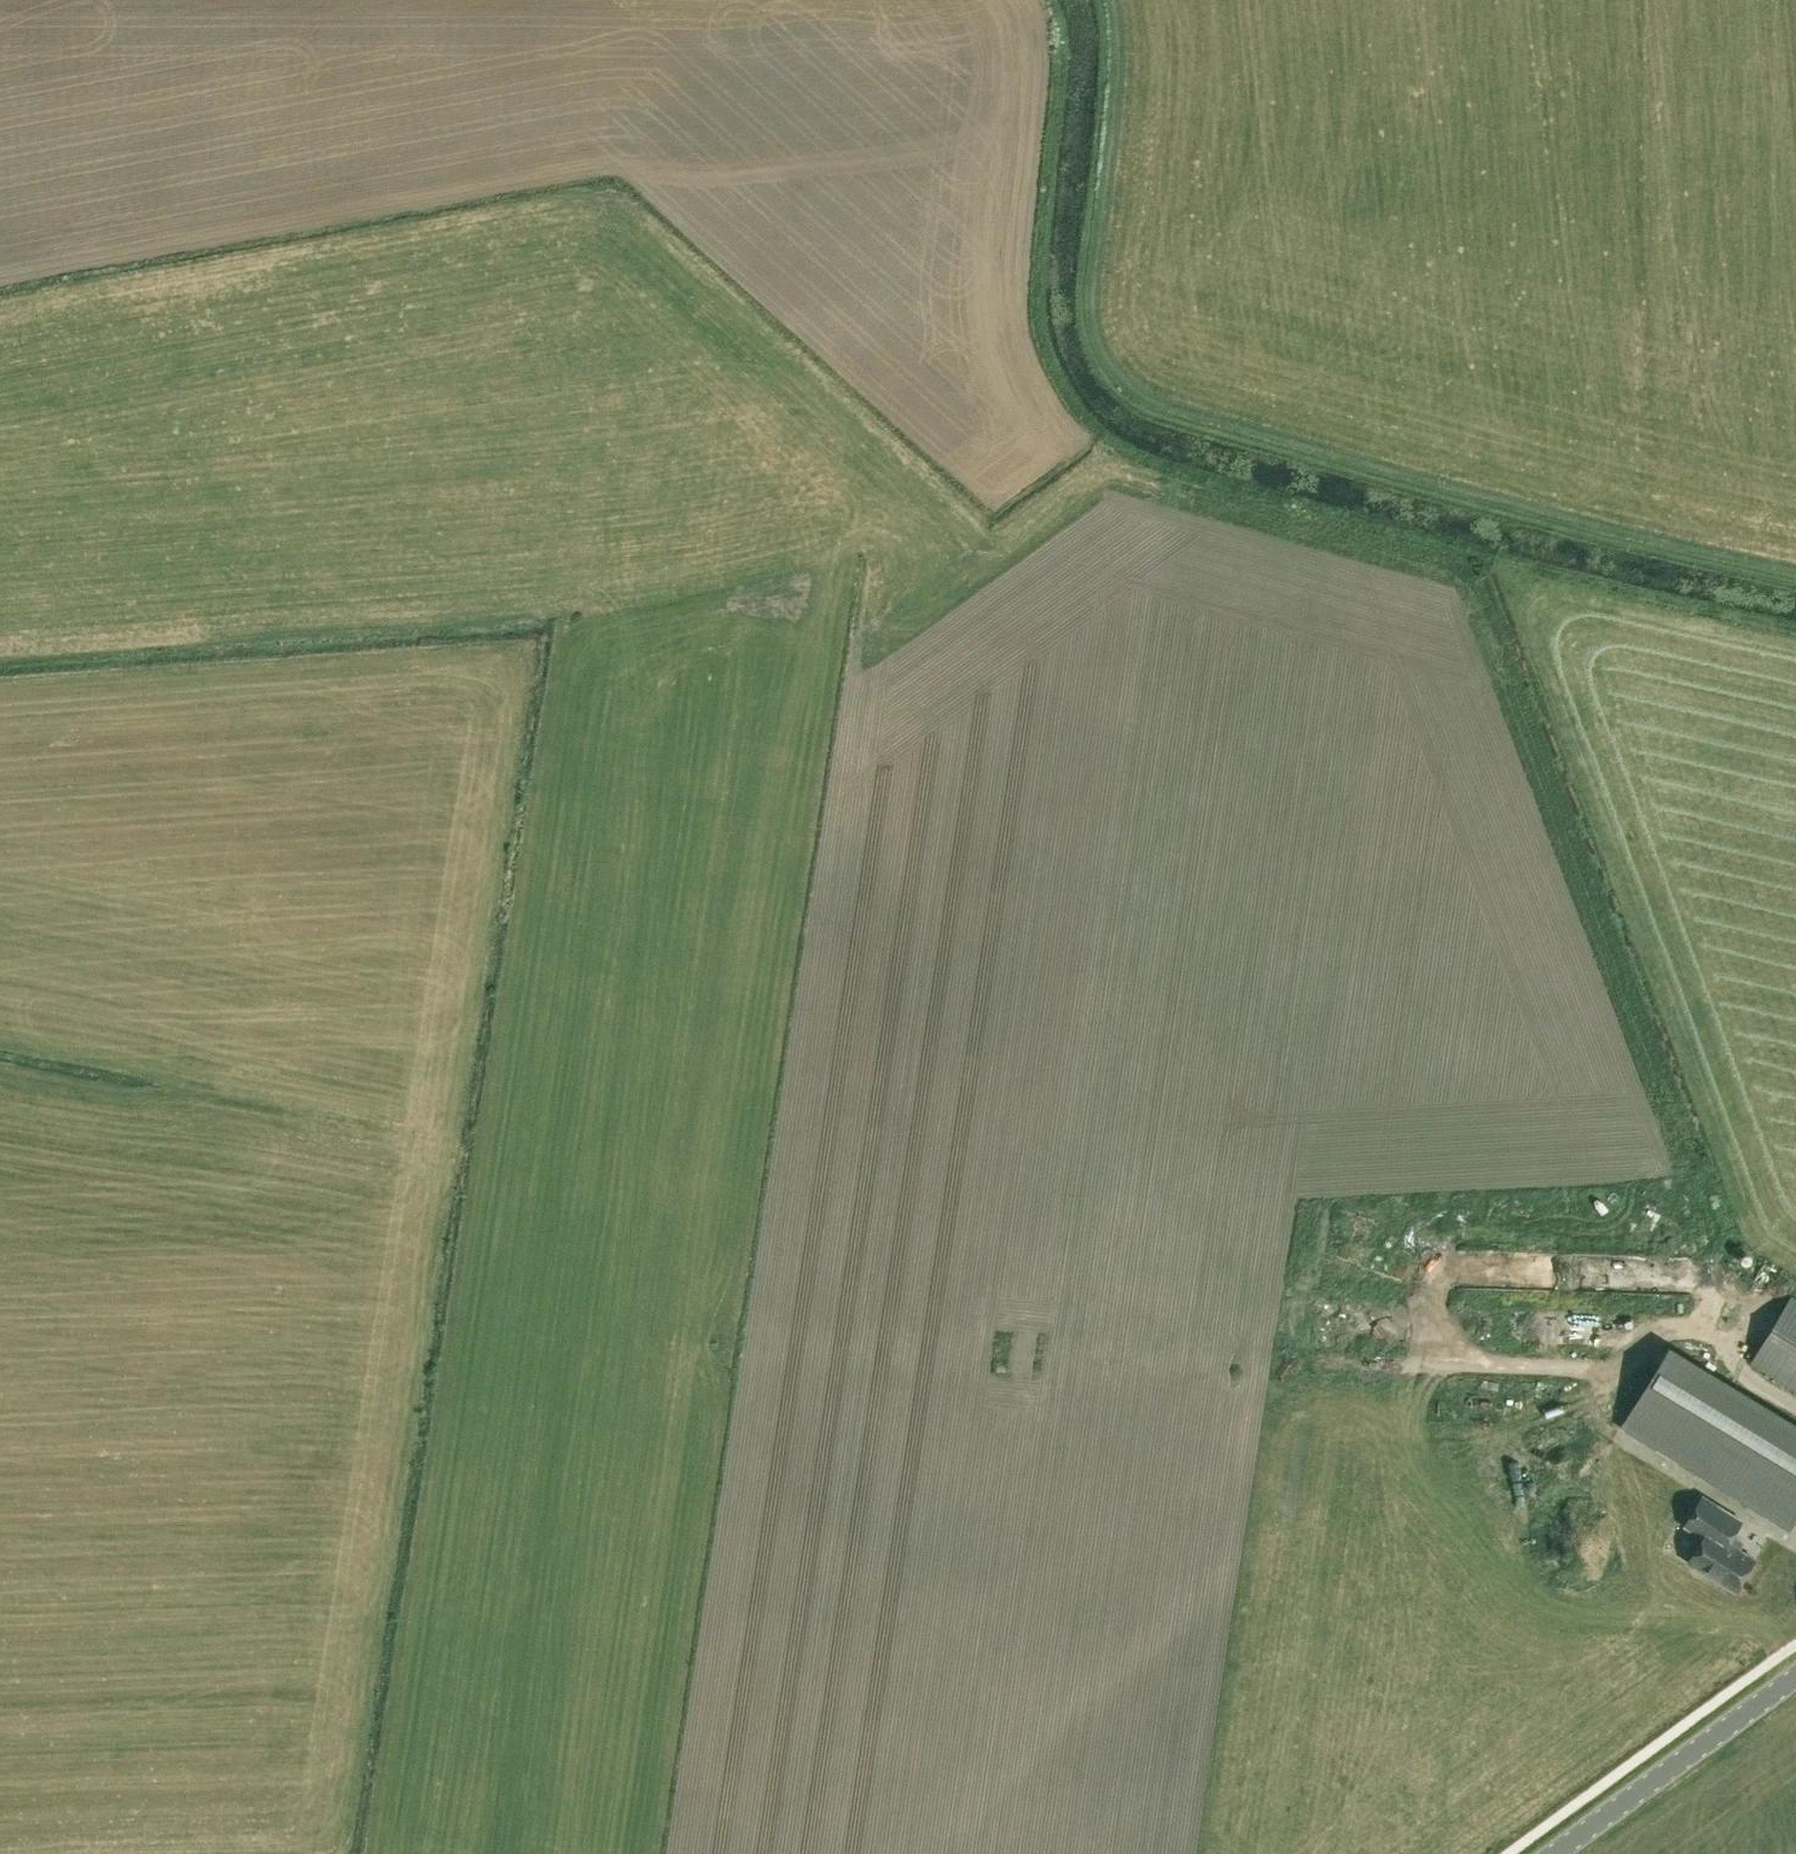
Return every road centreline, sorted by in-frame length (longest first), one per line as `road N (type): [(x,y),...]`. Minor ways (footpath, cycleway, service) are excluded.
road 1 (tertiary): [(1554,1853),(1795,1679)]

